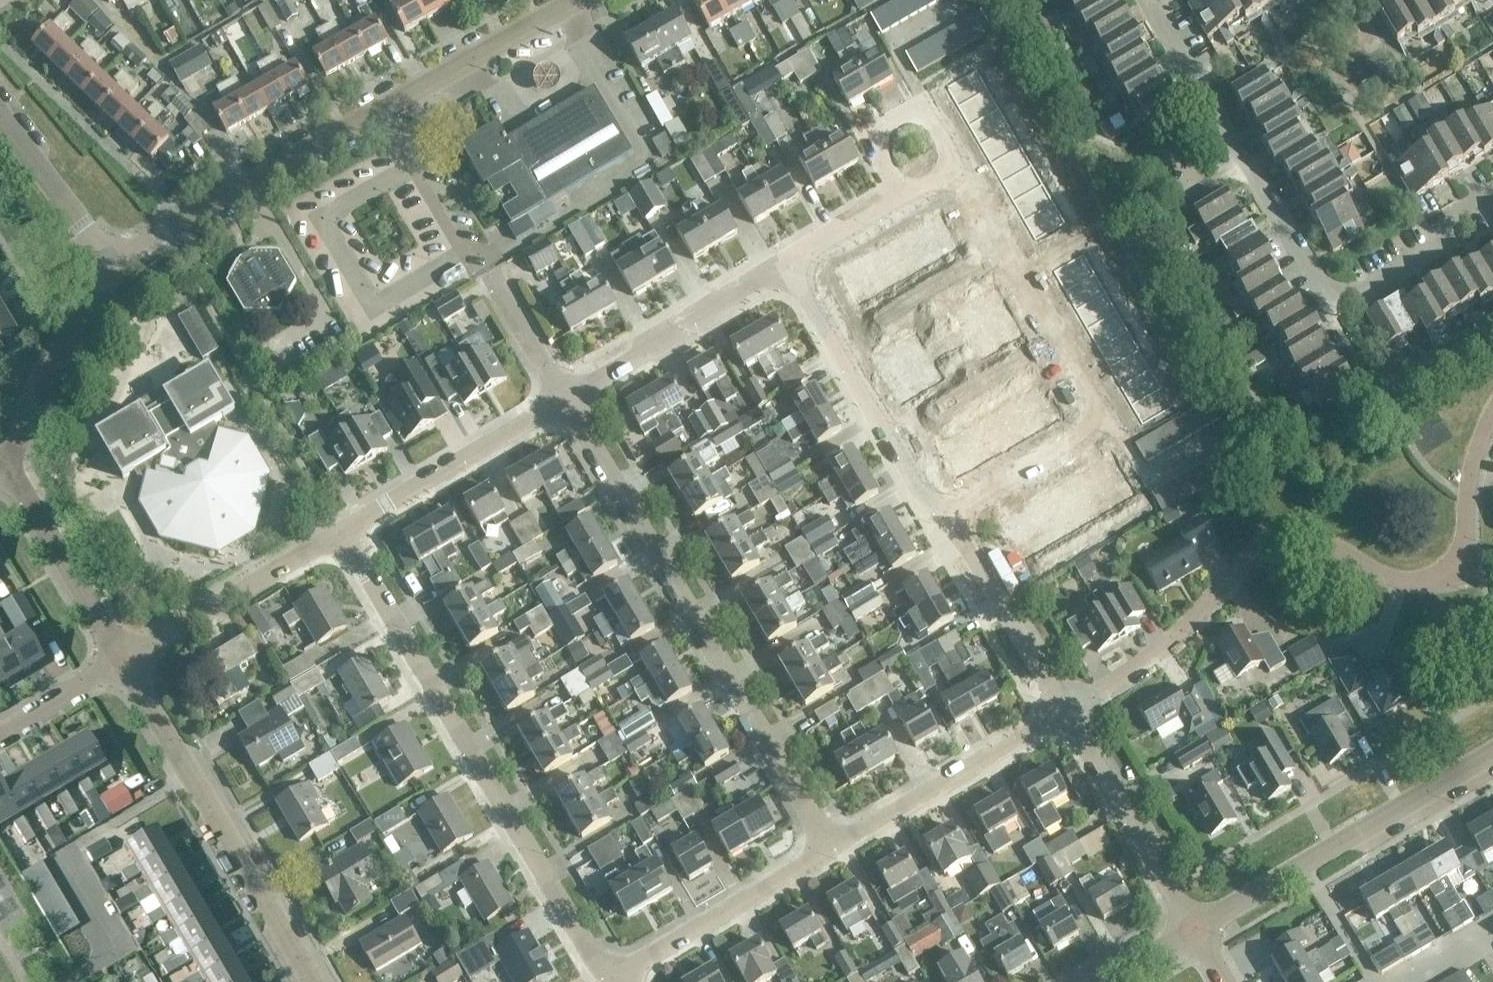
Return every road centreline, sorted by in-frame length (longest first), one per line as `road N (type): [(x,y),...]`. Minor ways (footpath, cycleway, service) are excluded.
road 1 (residential): [(1064,713),(1144,665),(1269,546),(1345,552),(1409,583),(1448,576),(1465,546),(1472,473),(1492,417)]
road 2 (residential): [(1492,192),(1454,215),(1444,244),(1356,294),(1329,290),(1157,18),(1154,0)]
road 3 (residential): [(633,974),(589,958),(339,535)]
road 4 (unclassified): [(110,261),(578,0)]
road 5 (residential): [(829,851),(561,402)]
road 6 (residential): [(942,520),(1082,437),(1095,417),(1091,392),(960,169)]
road 7 (tertiary): [(310,981),(122,662)]
road 8 (tertiary): [(1492,753),(1191,933)]
road 9 (residential): [(942,520),(788,269)]
road 10 (residential): [(829,851),(1064,713)]
road 11 (residential): [(561,402),(788,269)]
road 12 (residential): [(339,535),(561,402)]
road 13 (residential): [(1191,933),(1064,713)]
road 14 (residential): [(122,662),(339,535)]
road 15 (residential): [(633,974),(650,956),(829,851)]
road 16 (tertiary): [(122,662),(7,464)]
road 17 (residential): [(1064,713),(942,520)]
road 18 (tertiary): [(7,464),(110,261)]
road 19 (residential): [(960,169),(934,123),(902,113),(874,136),(902,201)]
road 20 (tertiary): [(110,261),(0,116)]
road 21 (residential): [(561,402),(490,274)]
road 22 (residential): [(0,733),(122,662)]
road 23 (residential): [(788,269),(902,201)]

